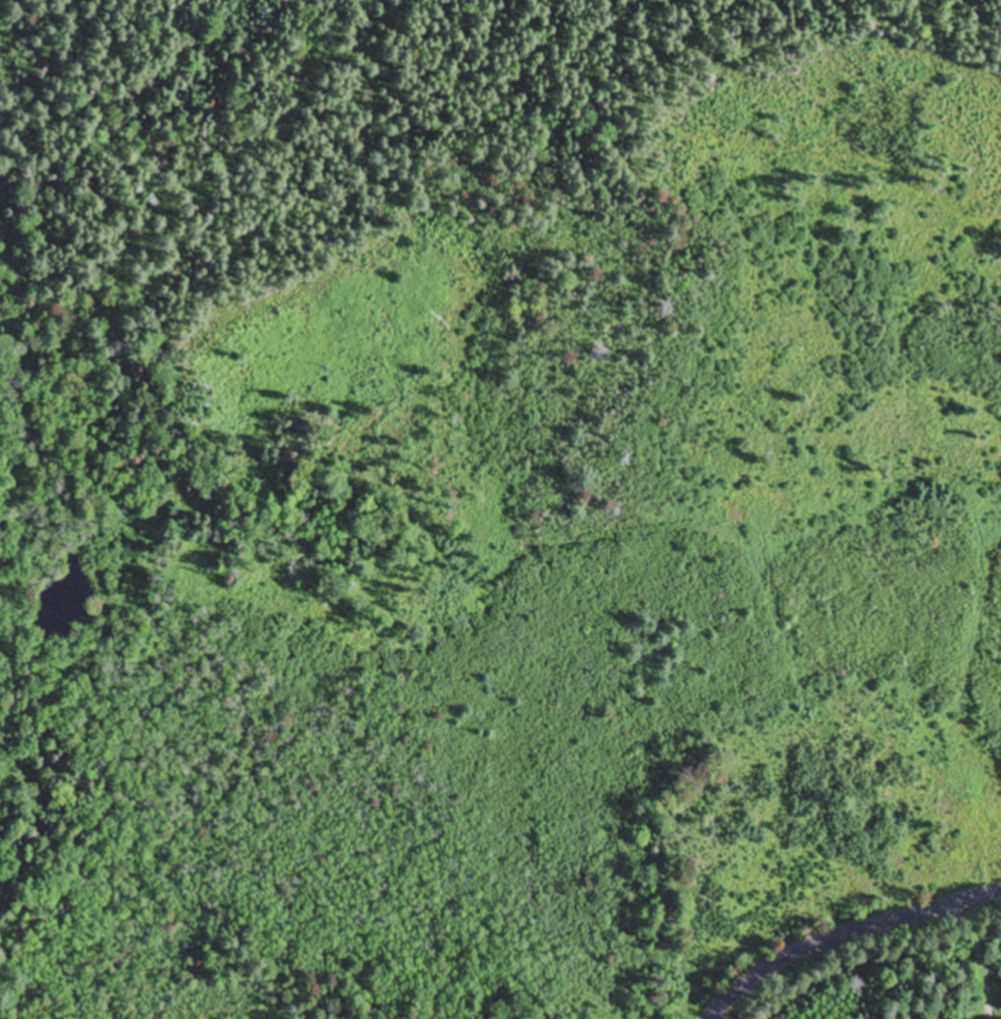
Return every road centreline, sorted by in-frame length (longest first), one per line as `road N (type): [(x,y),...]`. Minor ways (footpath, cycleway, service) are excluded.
road 1 (residential): [(710,1018),(743,981),(786,955),(1000,891)]

